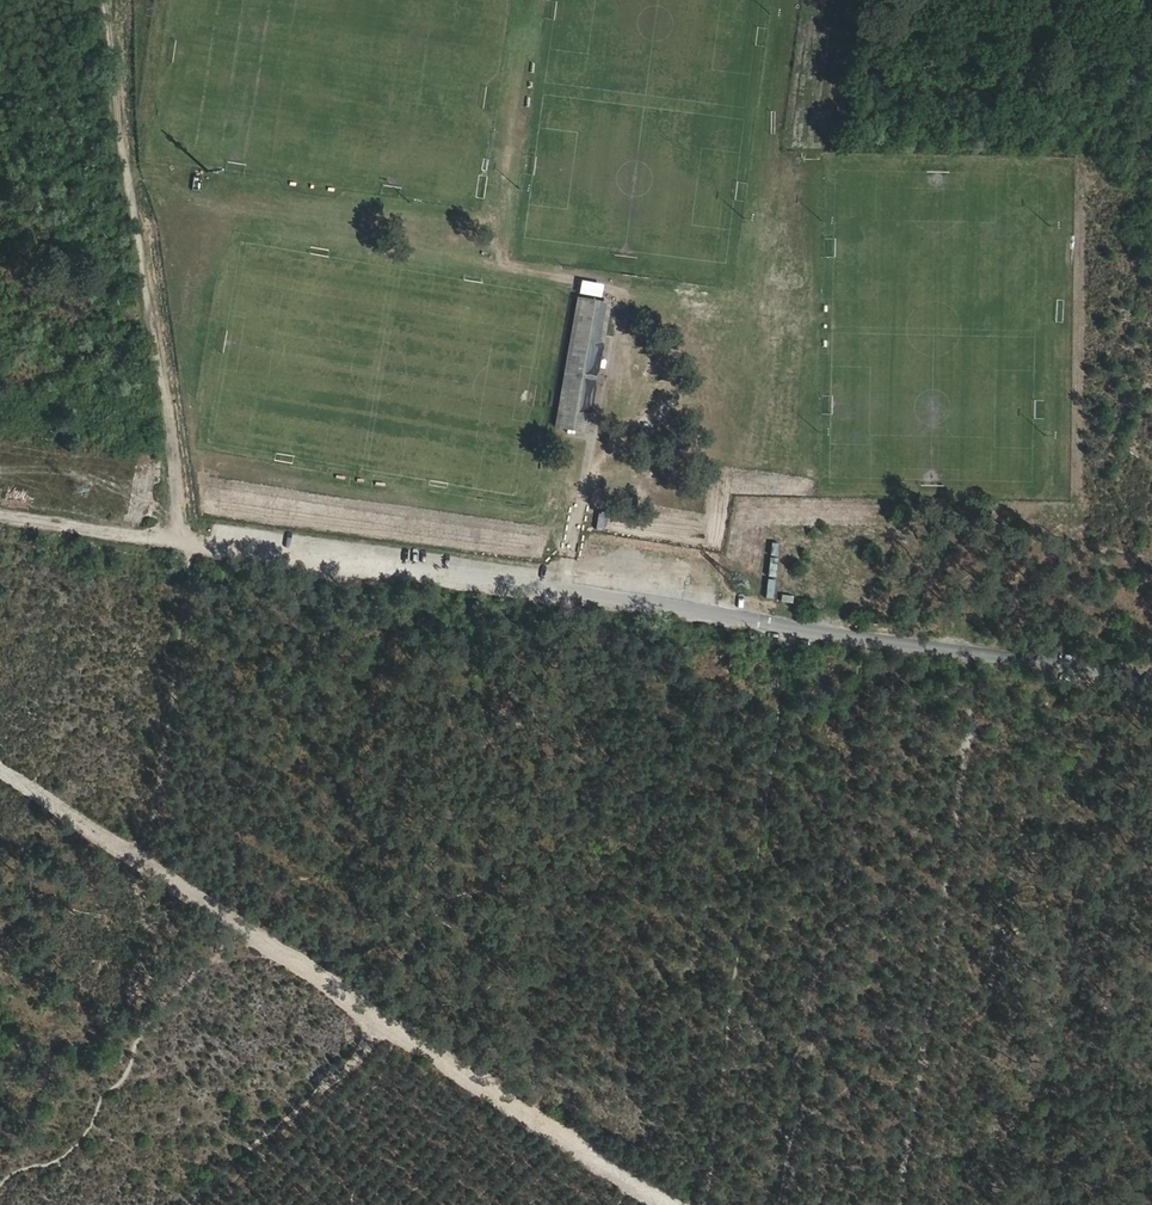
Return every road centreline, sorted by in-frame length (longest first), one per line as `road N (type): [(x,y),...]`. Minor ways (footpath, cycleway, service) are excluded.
road 1 (track): [(677,1204),(0,767)]
road 2 (track): [(977,651),(962,800),(893,1204)]
road 3 (track): [(187,550),(0,520)]

